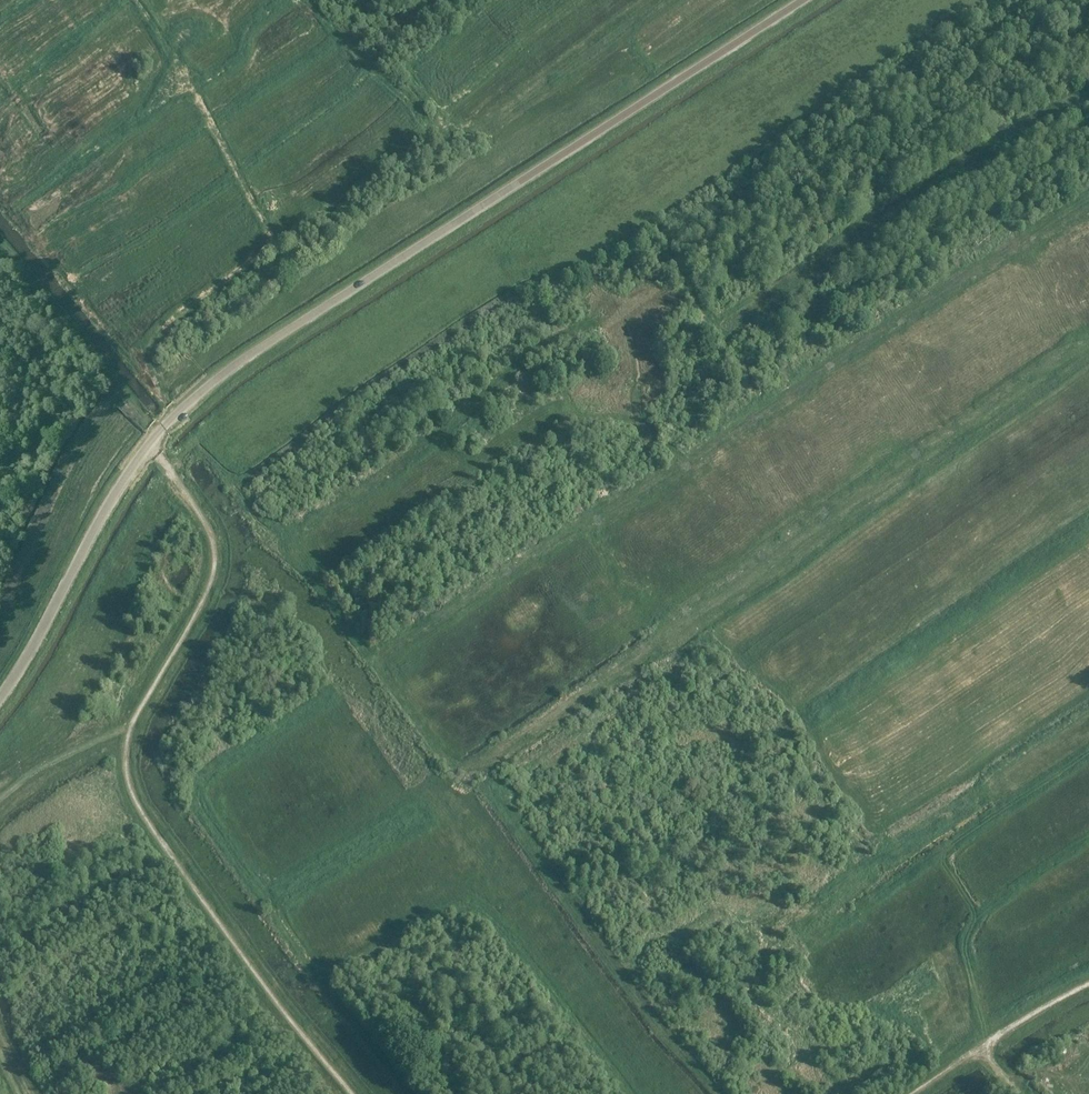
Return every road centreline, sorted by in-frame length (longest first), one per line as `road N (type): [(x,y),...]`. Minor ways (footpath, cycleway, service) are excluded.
road 1 (track): [(1088,198),(376,656),(373,667),(444,759),(474,765),(1088,347)]
road 2 (unclassified): [(0,699),(116,489),(188,402),(250,354),(802,0)]
road 3 (track): [(353,1093),(142,812),(125,767),(130,727)]
road 4 (track): [(130,727),(204,599),(214,566),(209,531),(147,445)]
road 5 (track): [(0,244),(143,416)]
road 6 (track): [(1088,983),(913,1093)]

